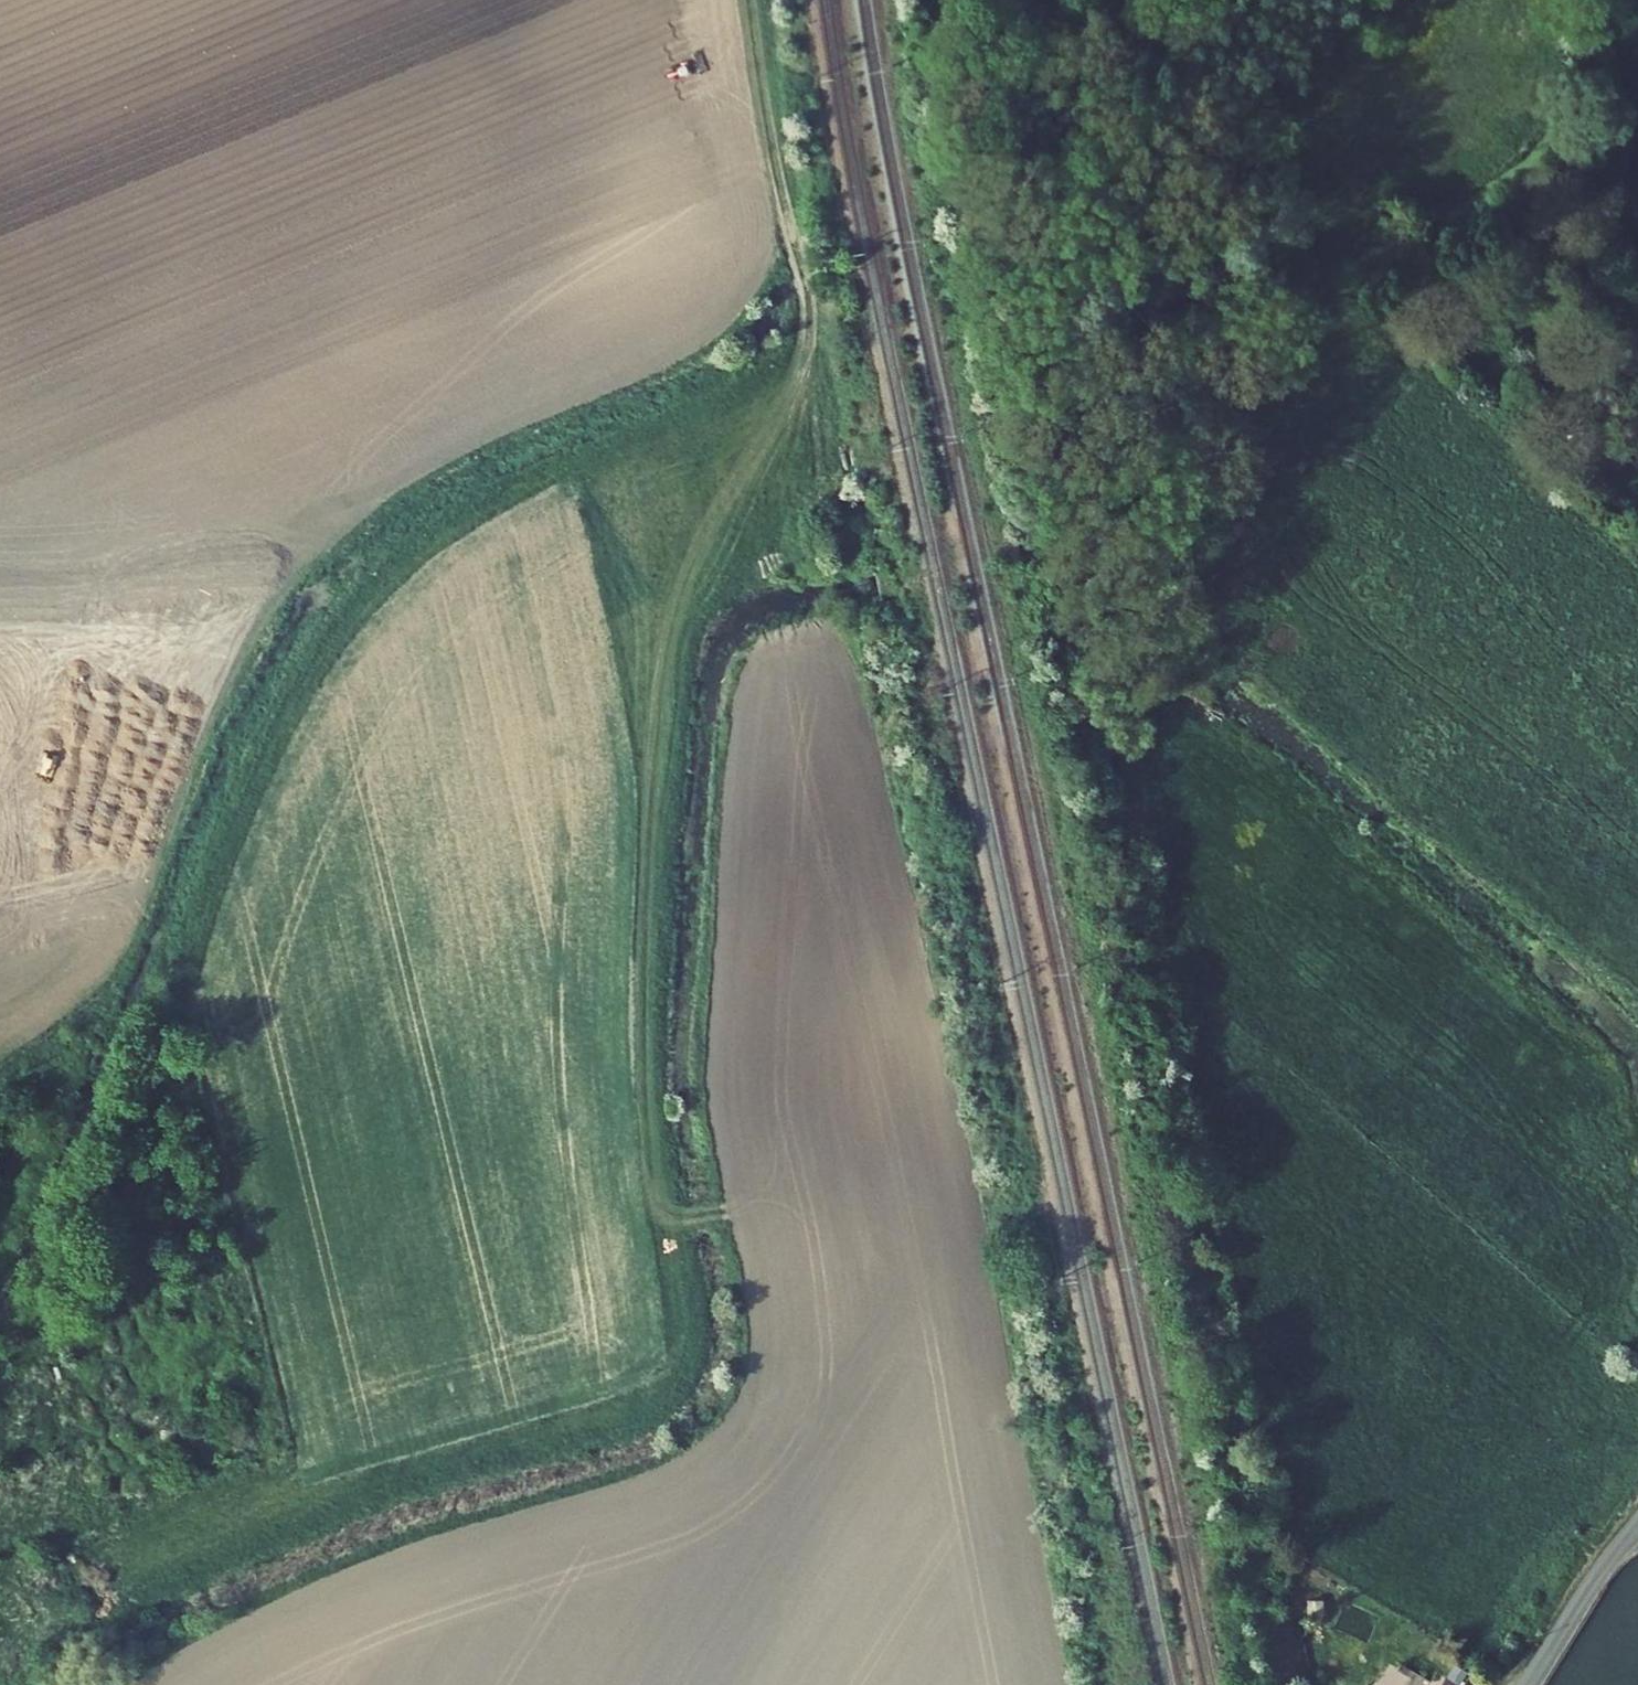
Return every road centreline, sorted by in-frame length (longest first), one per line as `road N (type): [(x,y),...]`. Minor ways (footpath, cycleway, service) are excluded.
road 1 (track): [(745,0),(783,219),(806,285),(808,341),(801,387),(706,536),(672,623),(650,749),(639,1049),(655,1199),(682,1218),(724,1213)]
road 2 (unclassified): [(1637,1527),(1591,1584),(1528,1684)]

